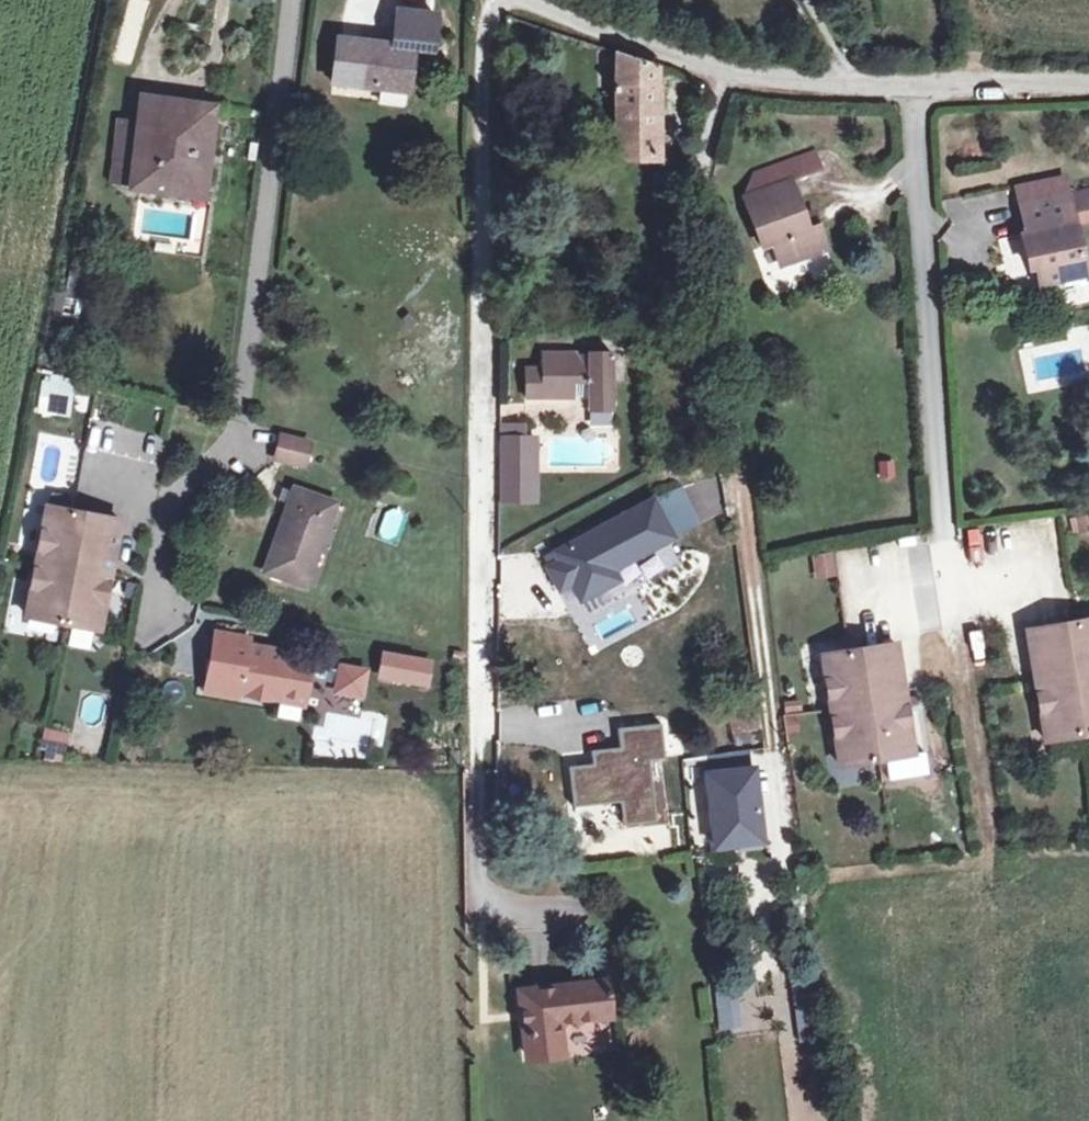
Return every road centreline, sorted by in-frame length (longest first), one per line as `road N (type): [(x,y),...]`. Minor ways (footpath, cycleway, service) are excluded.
road 1 (residential): [(543,0),(721,73),(912,90),(1088,88)]

